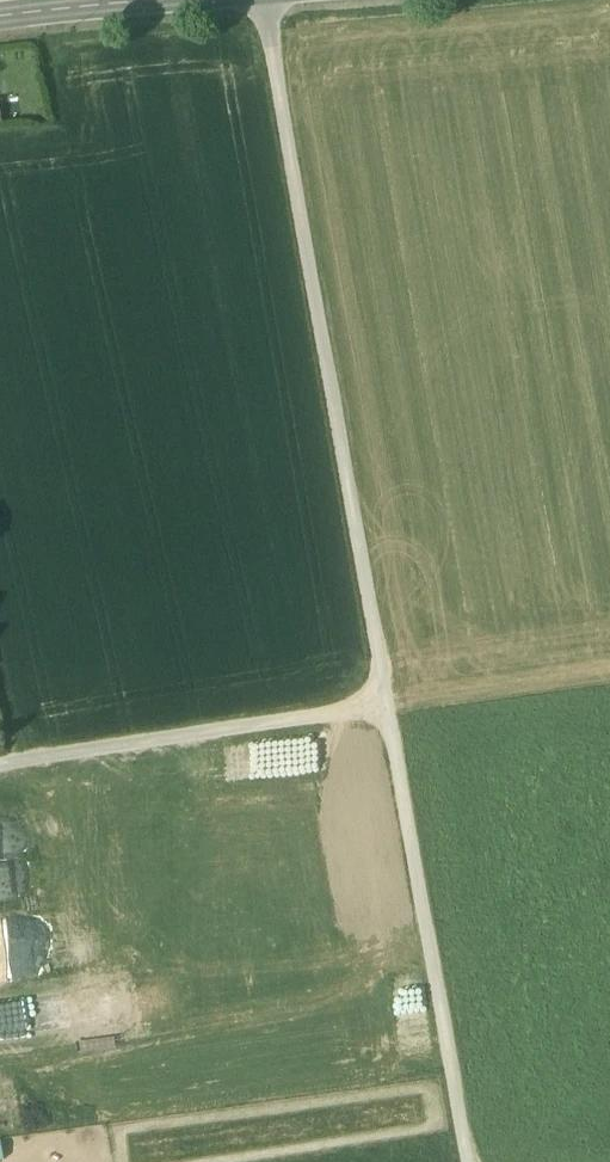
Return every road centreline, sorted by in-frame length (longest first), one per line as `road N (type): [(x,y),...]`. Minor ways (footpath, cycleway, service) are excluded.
road 1 (track): [(467,1161),(261,0)]
road 2 (unclassified): [(0,762),(385,704)]
road 3 (secondary): [(161,0),(0,16)]

